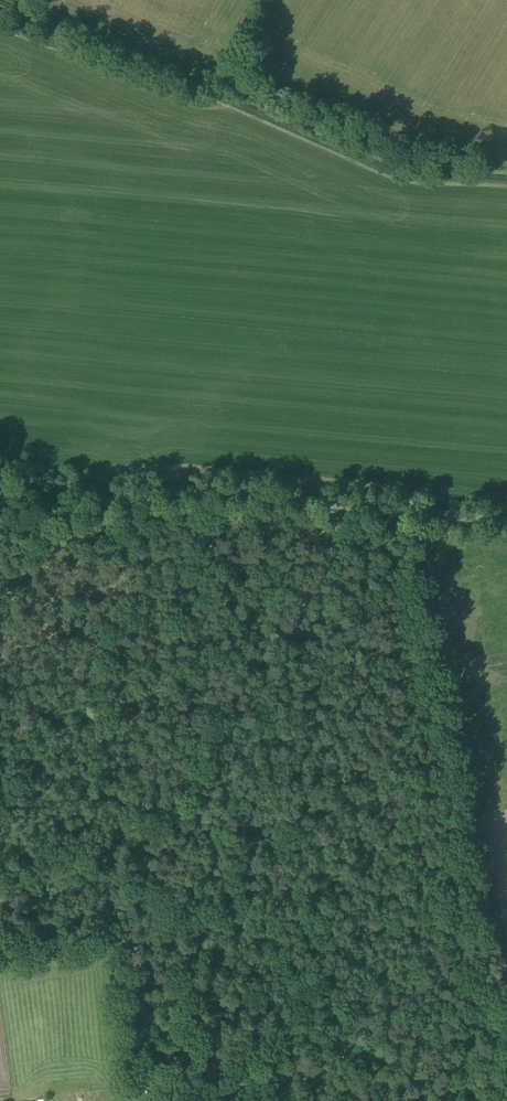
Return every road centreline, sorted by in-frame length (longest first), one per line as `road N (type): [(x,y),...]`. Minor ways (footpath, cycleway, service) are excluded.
road 1 (unclassified): [(0,536),(197,494),(506,520)]

